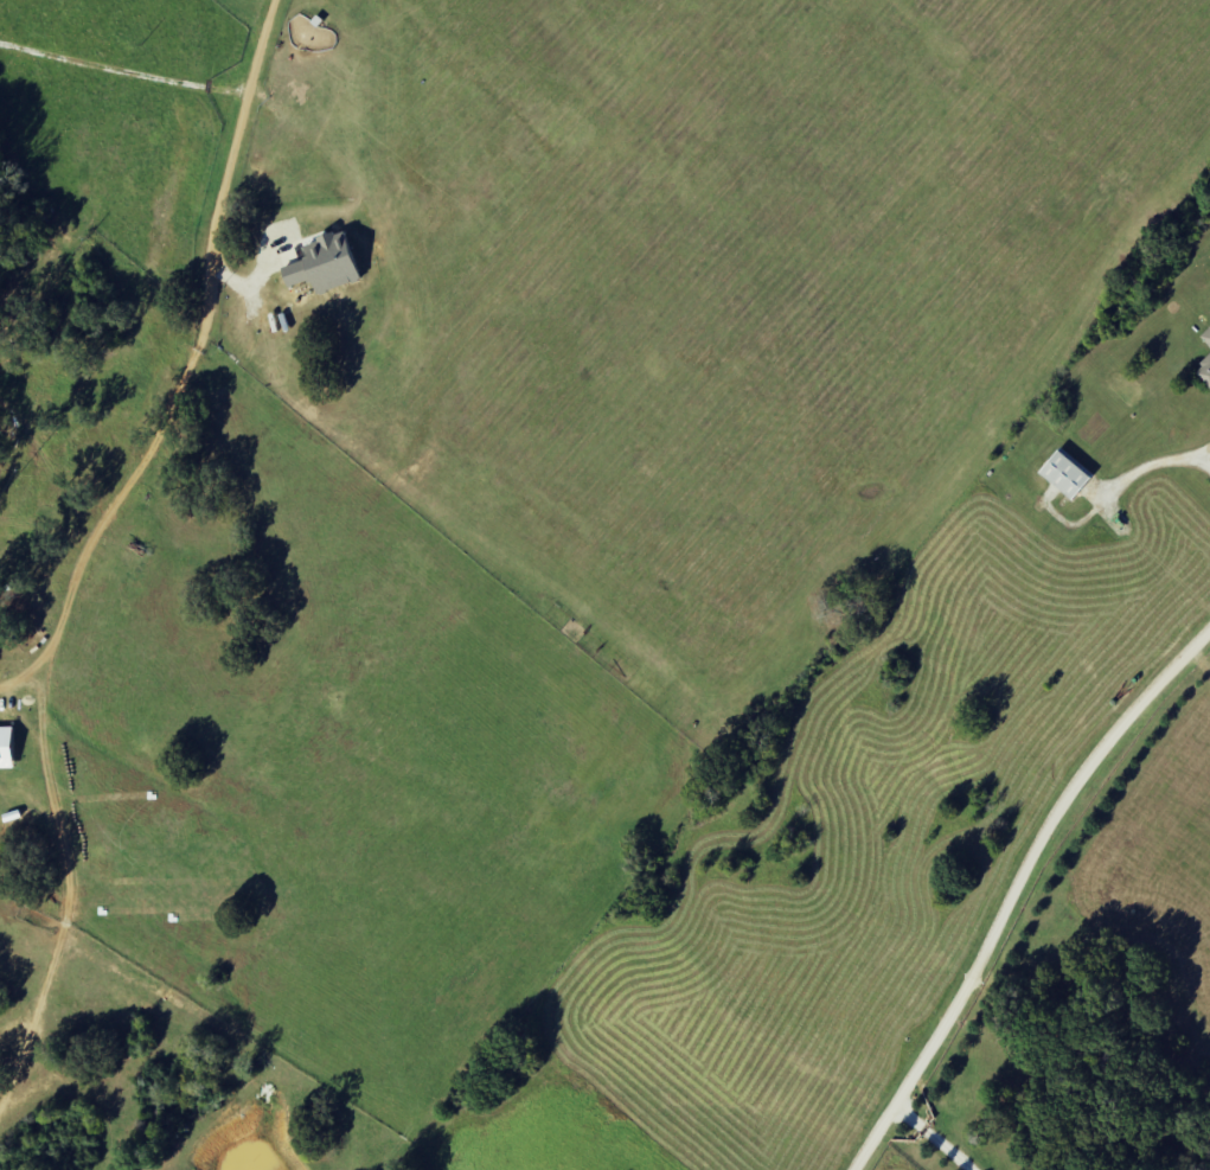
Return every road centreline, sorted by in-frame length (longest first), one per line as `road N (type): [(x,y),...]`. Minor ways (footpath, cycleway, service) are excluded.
road 1 (residential): [(855,1169),(939,1038),(1071,794),(1209,632)]

